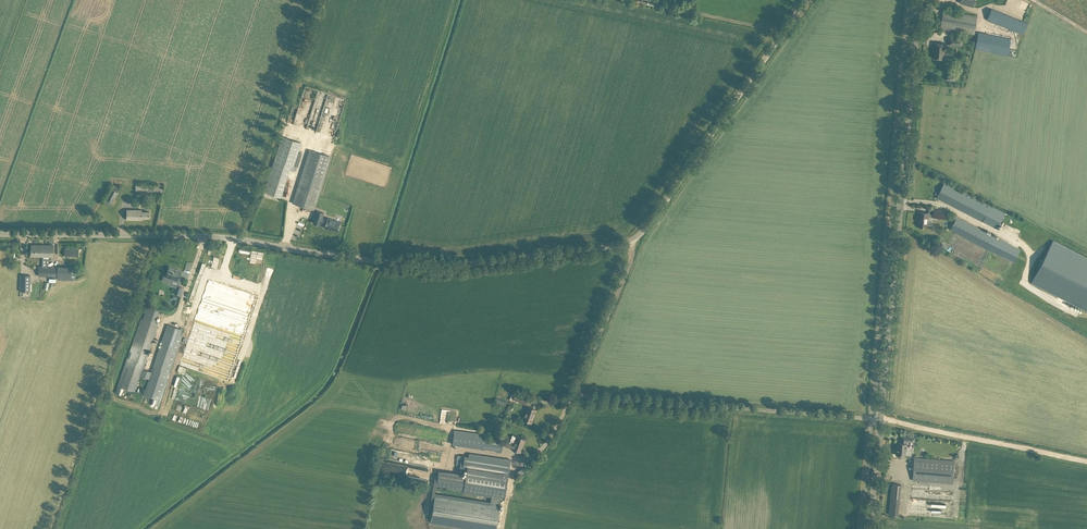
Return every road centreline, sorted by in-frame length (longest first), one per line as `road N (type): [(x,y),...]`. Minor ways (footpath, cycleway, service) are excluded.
road 1 (unclassified): [(0,236),(211,240),(425,267),(614,248),(649,224),(807,0)]
road 2 (tertiary): [(880,420),(919,0)]
road 3 (unclassified): [(523,461),(546,443),(573,396),(880,420)]
road 4 (track): [(1086,461),(880,420)]
road 5 (track): [(573,396),(632,260),(629,242)]

